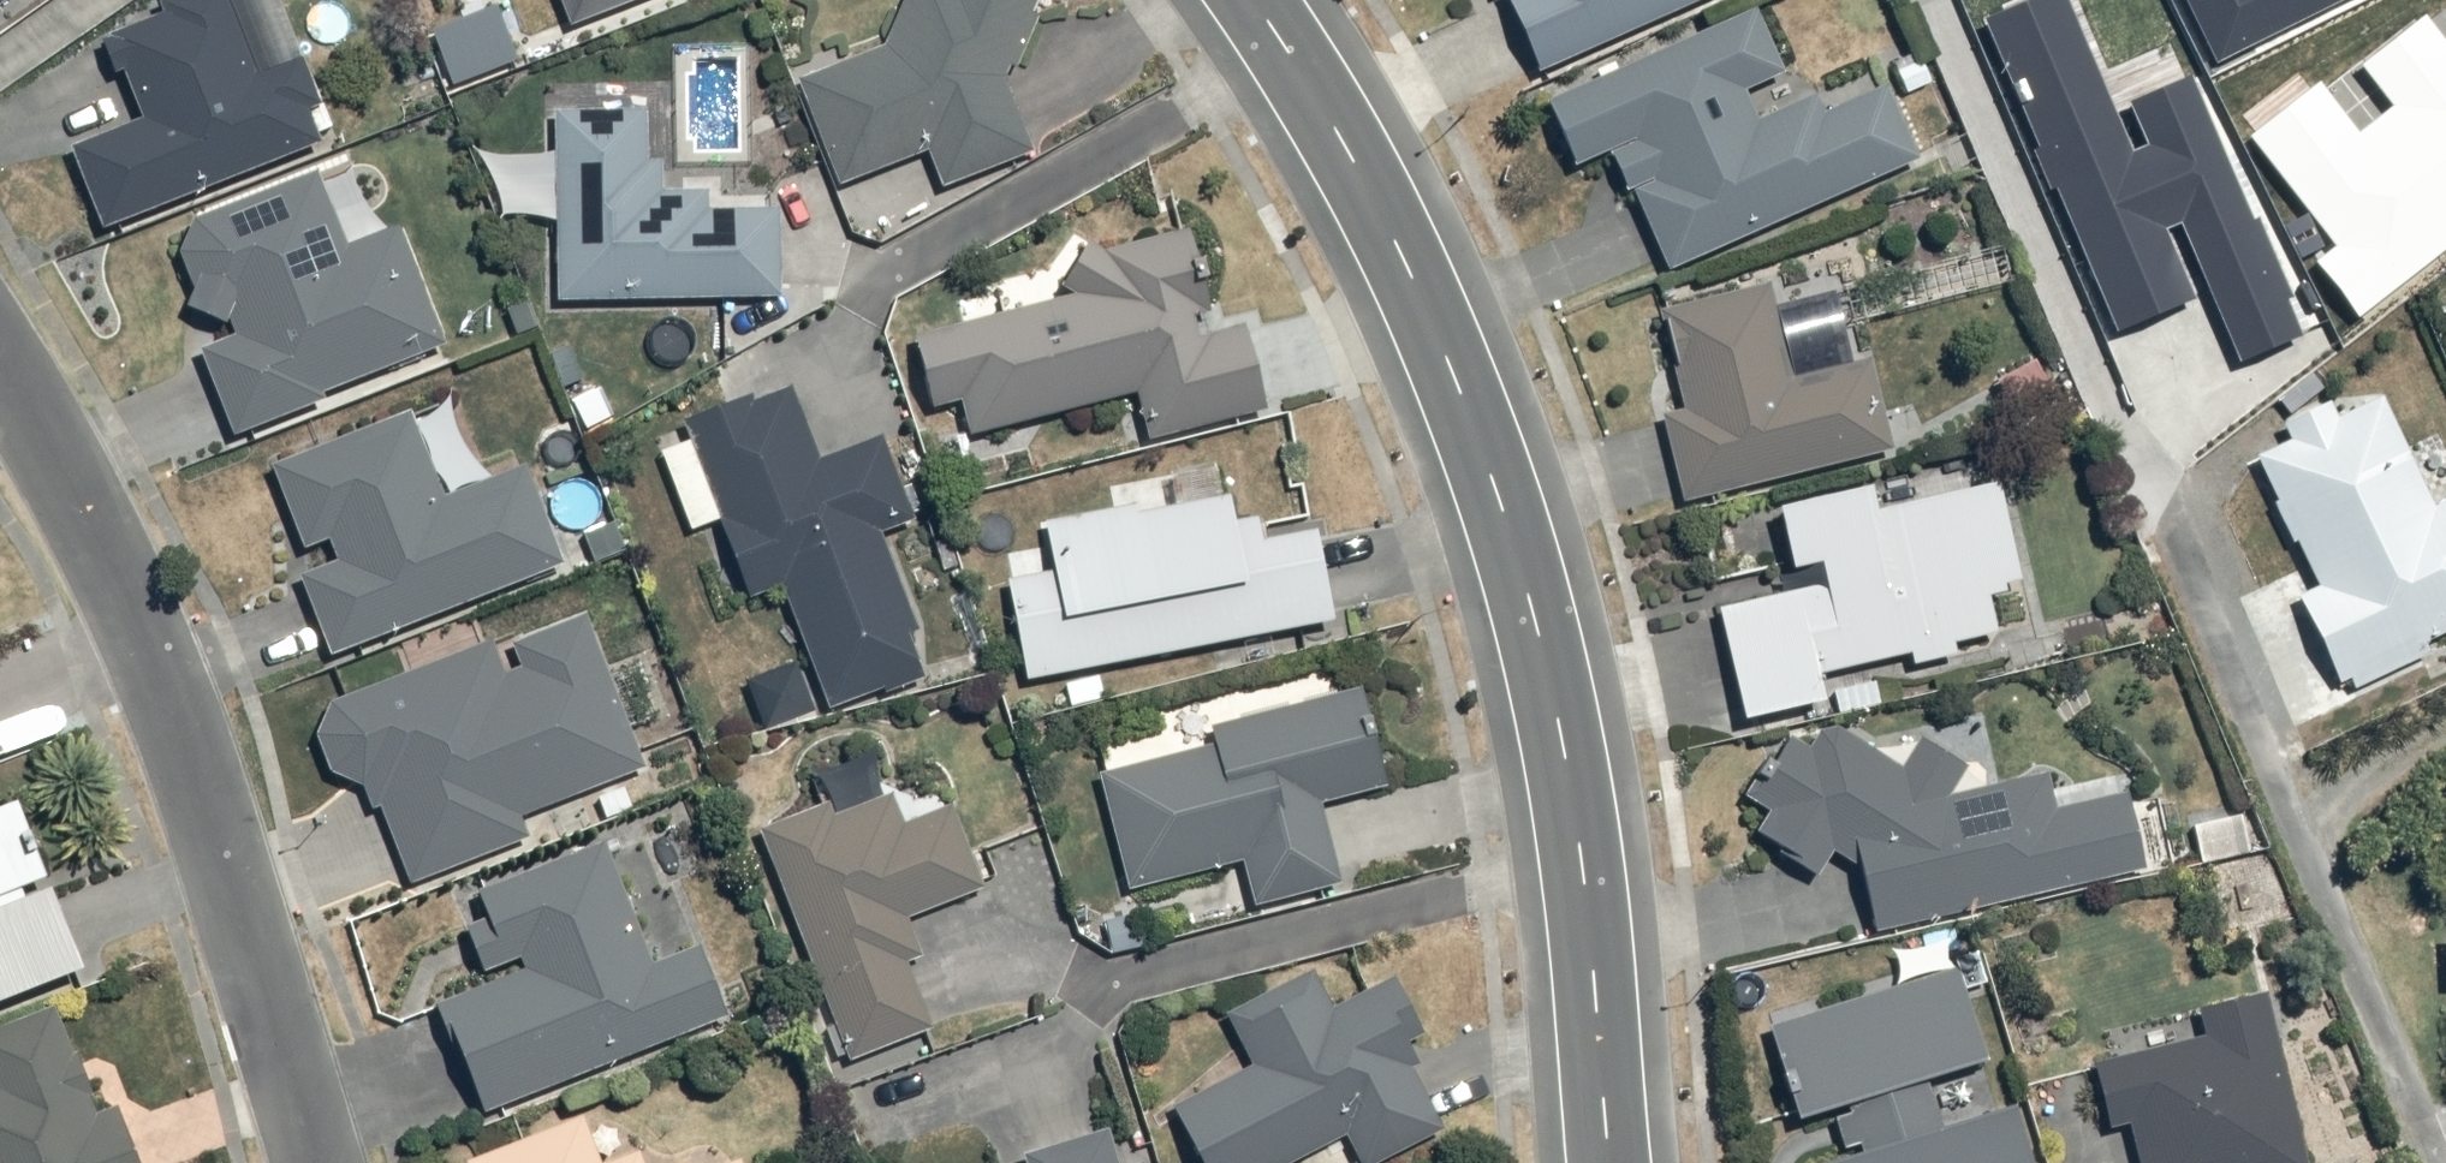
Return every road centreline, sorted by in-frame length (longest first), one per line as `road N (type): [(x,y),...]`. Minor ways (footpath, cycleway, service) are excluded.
road 1 (tertiary): [(1610,1162),(1563,744),(1495,487),(1404,258),(1252,0)]
road 2 (residential): [(0,362),(139,625),(204,782),(317,1162)]

